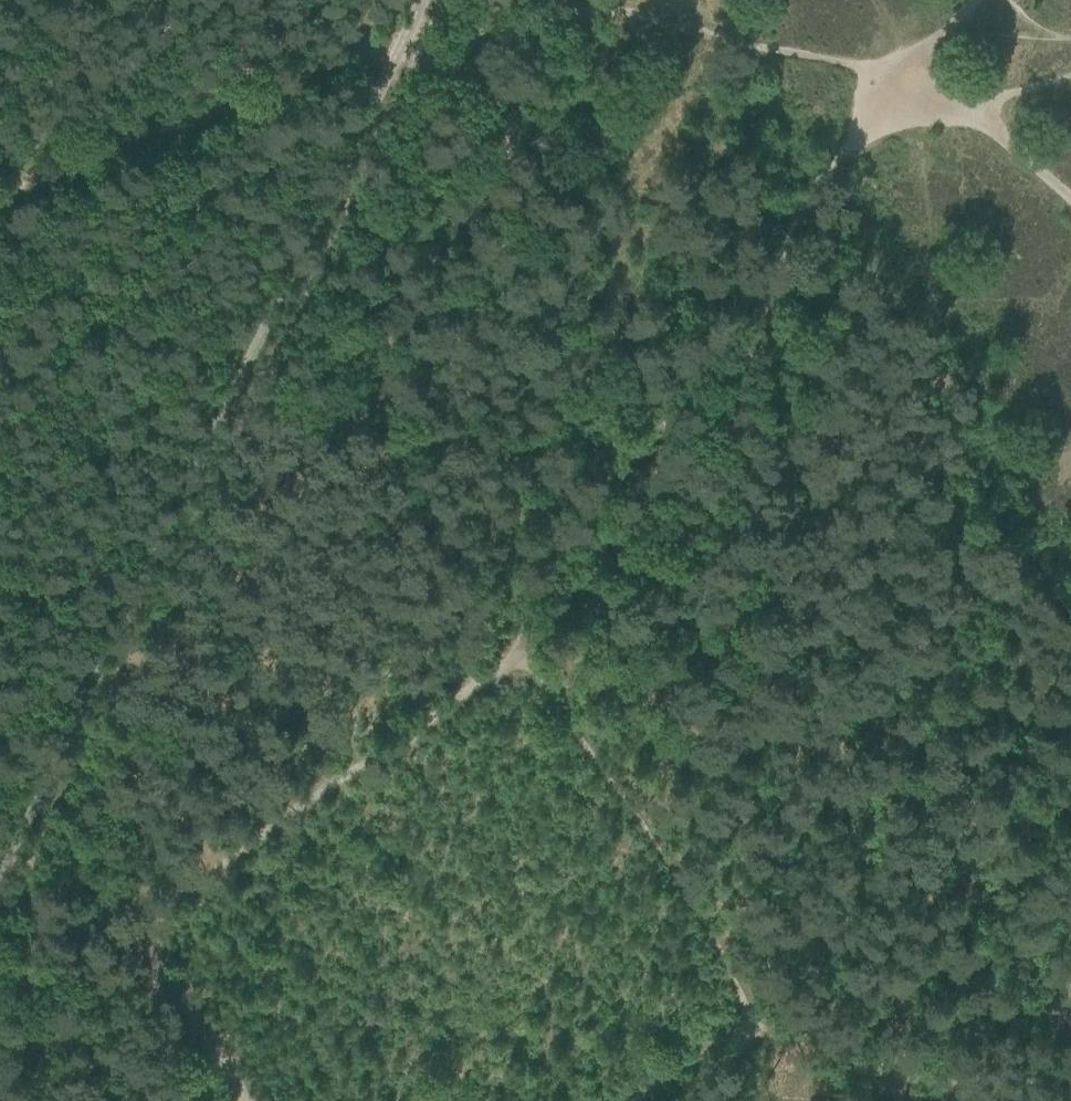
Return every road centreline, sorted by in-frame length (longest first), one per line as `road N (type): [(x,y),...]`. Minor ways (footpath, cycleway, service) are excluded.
road 1 (track): [(147,921),(525,655),(770,297),(796,213),(839,155),(933,115),(1070,75)]
road 2 (track): [(992,891),(636,365),(447,61)]
road 3 (track): [(68,783),(424,36)]
road 4 (track): [(447,61),(589,11),(630,11),(709,39),(887,72)]
road 5 (track): [(0,180),(95,139),(406,32)]
road 6 (track): [(753,1018),(801,1041),(968,1013),(1070,1025)]
road 7 (track): [(975,0),(887,72),(839,155)]
road 8 (track): [(241,1100),(147,921)]
road 9 (track): [(0,929),(68,783)]
road 10 (track): [(147,921),(128,866),(68,783)]
road 11 (track): [(638,1100),(753,1018)]
road 12 (track): [(969,105),(1070,198)]

